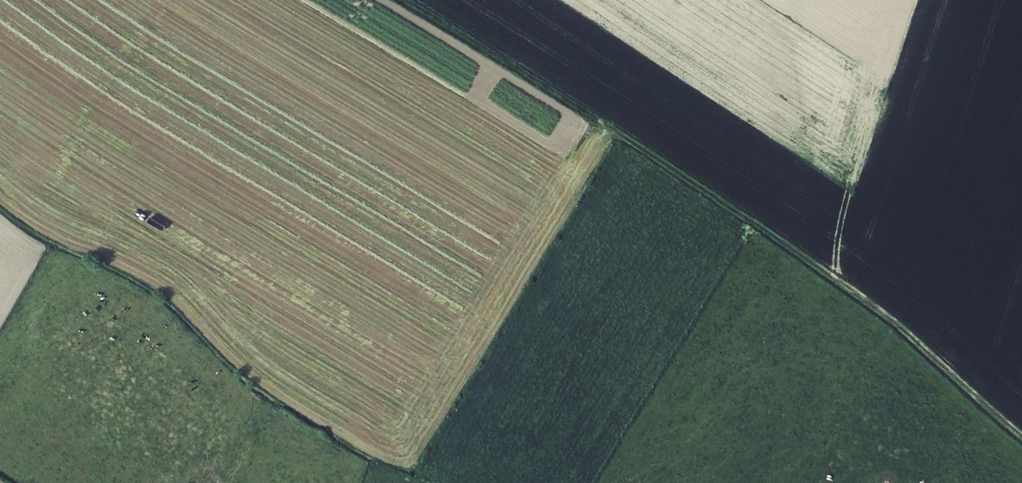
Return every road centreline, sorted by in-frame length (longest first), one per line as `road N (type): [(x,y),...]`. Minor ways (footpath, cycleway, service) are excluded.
road 1 (track): [(1021,432),(822,276),(385,0)]

